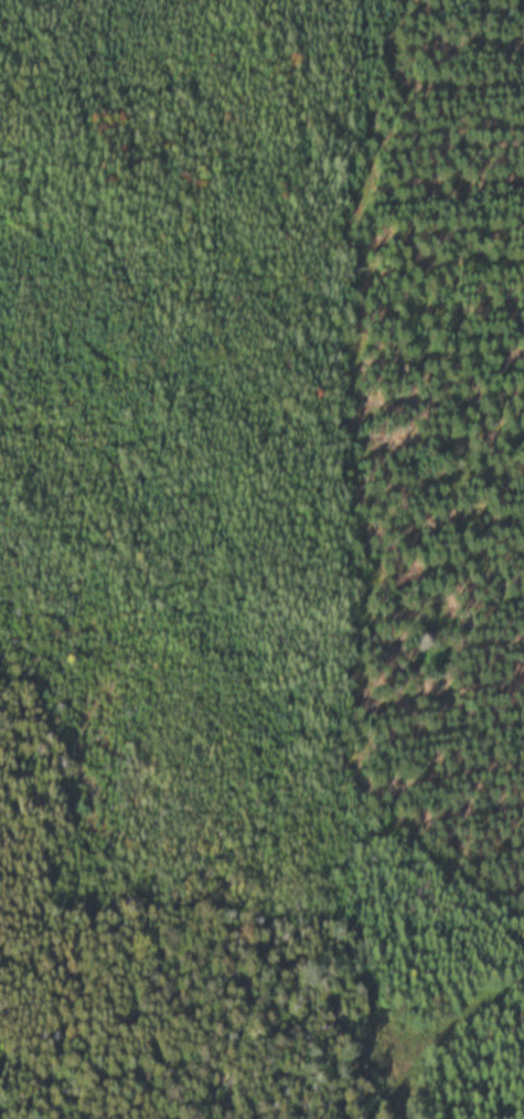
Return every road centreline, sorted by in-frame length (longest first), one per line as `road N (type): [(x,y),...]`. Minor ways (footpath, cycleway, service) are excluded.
road 1 (track): [(523,975),(410,1040)]

